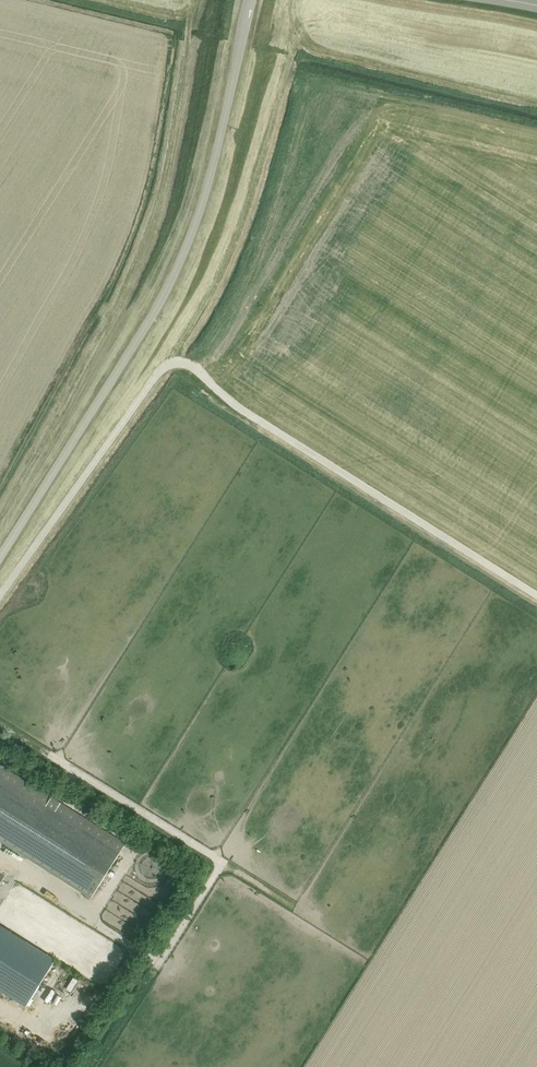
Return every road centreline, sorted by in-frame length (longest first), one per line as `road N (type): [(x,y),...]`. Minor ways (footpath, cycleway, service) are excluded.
road 1 (unclassified): [(0,570),(182,273),(229,122),(254,0)]

